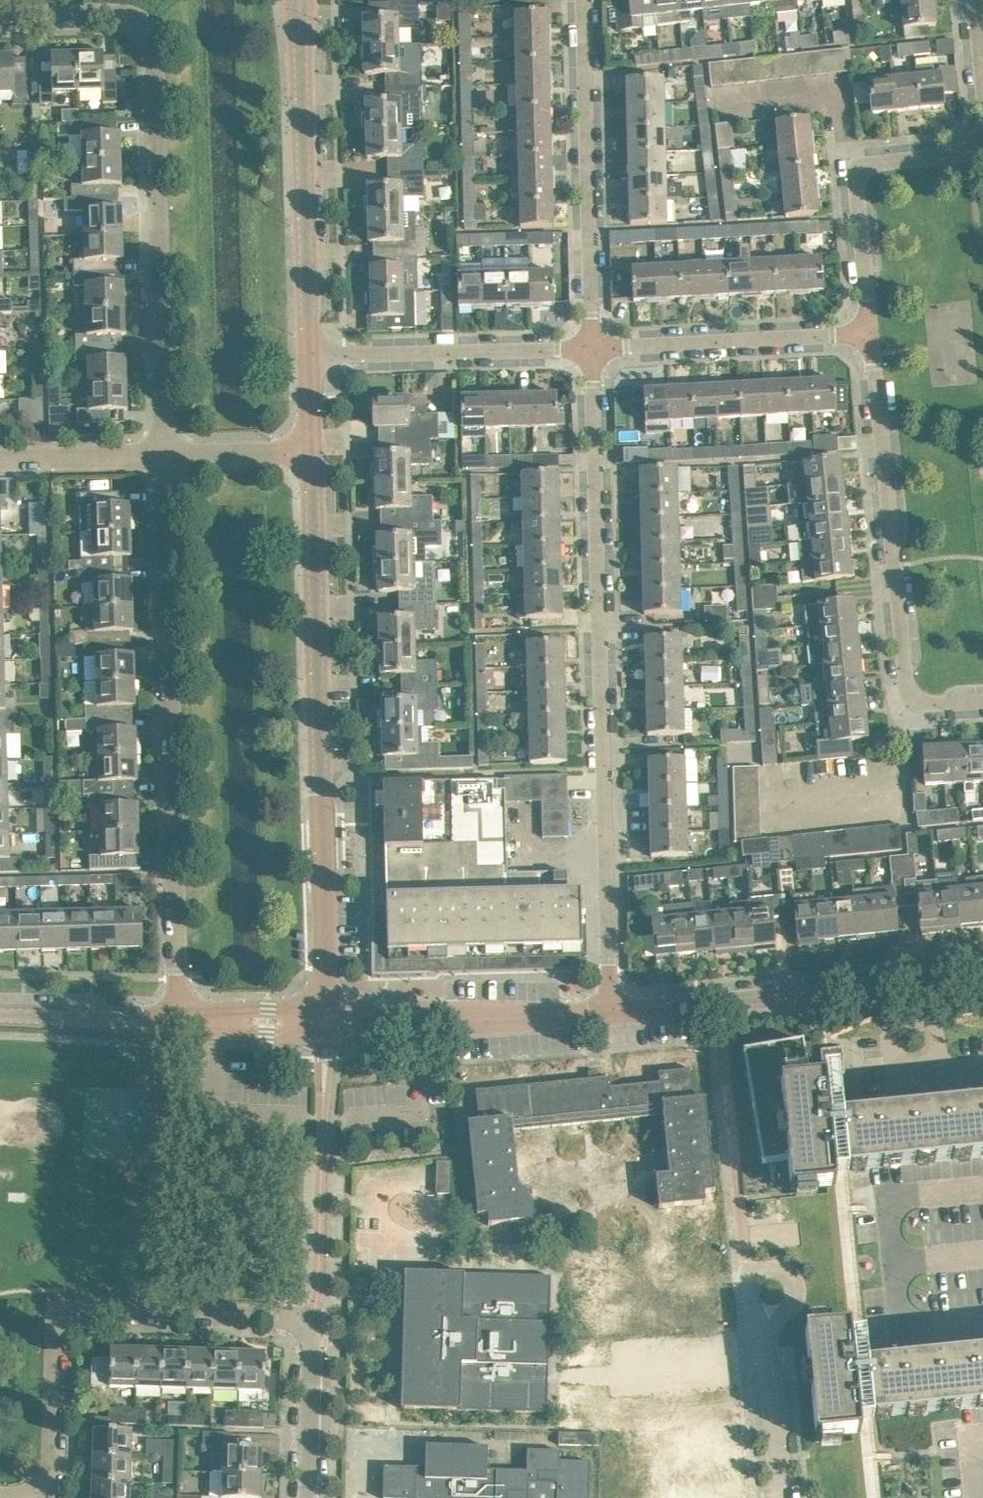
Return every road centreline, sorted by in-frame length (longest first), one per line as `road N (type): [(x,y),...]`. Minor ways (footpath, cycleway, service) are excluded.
road 1 (residential): [(610,1014),(591,348)]
road 2 (residential): [(308,1497),(312,1336),(303,1323),(91,1312),(61,1324),(54,1465),(48,1492),(33,1497)]
road 3 (residential): [(0,17),(120,14),(148,27),(164,456)]
road 4 (unclassified): [(325,1024),(311,452)]
road 5 (residential): [(179,1021),(164,456)]
road 6 (unclassified): [(982,702),(911,698),(870,332)]
road 7 (unclassified): [(982,977),(610,1014)]
road 8 (unclassified): [(308,356),(300,0)]
road 9 (residential): [(591,348),(582,0)]
road 10 (unclassified): [(870,332),(860,170),(970,153),(982,136)]
road 11 (unclassified): [(610,1014),(325,1024)]
road 12 (residential): [(308,356),(591,348)]
road 13 (residential): [(591,348),(870,332)]
road 14 (unclassified): [(179,1021),(0,1015)]
road 15 (residential): [(956,1070),(901,1068),(893,1056),(895,1030),(907,1022),(930,1026),(946,1058)]
road 16 (residential): [(0,460),(164,456)]
road 17 (residential): [(767,1342),(782,1497)]
road 18 (residential): [(767,1342),(795,1293),(790,1275),(757,1273),(756,1320)]
road 19 (residential): [(164,456),(311,452)]
road 20 (unclassified): [(325,1024),(179,1021)]

